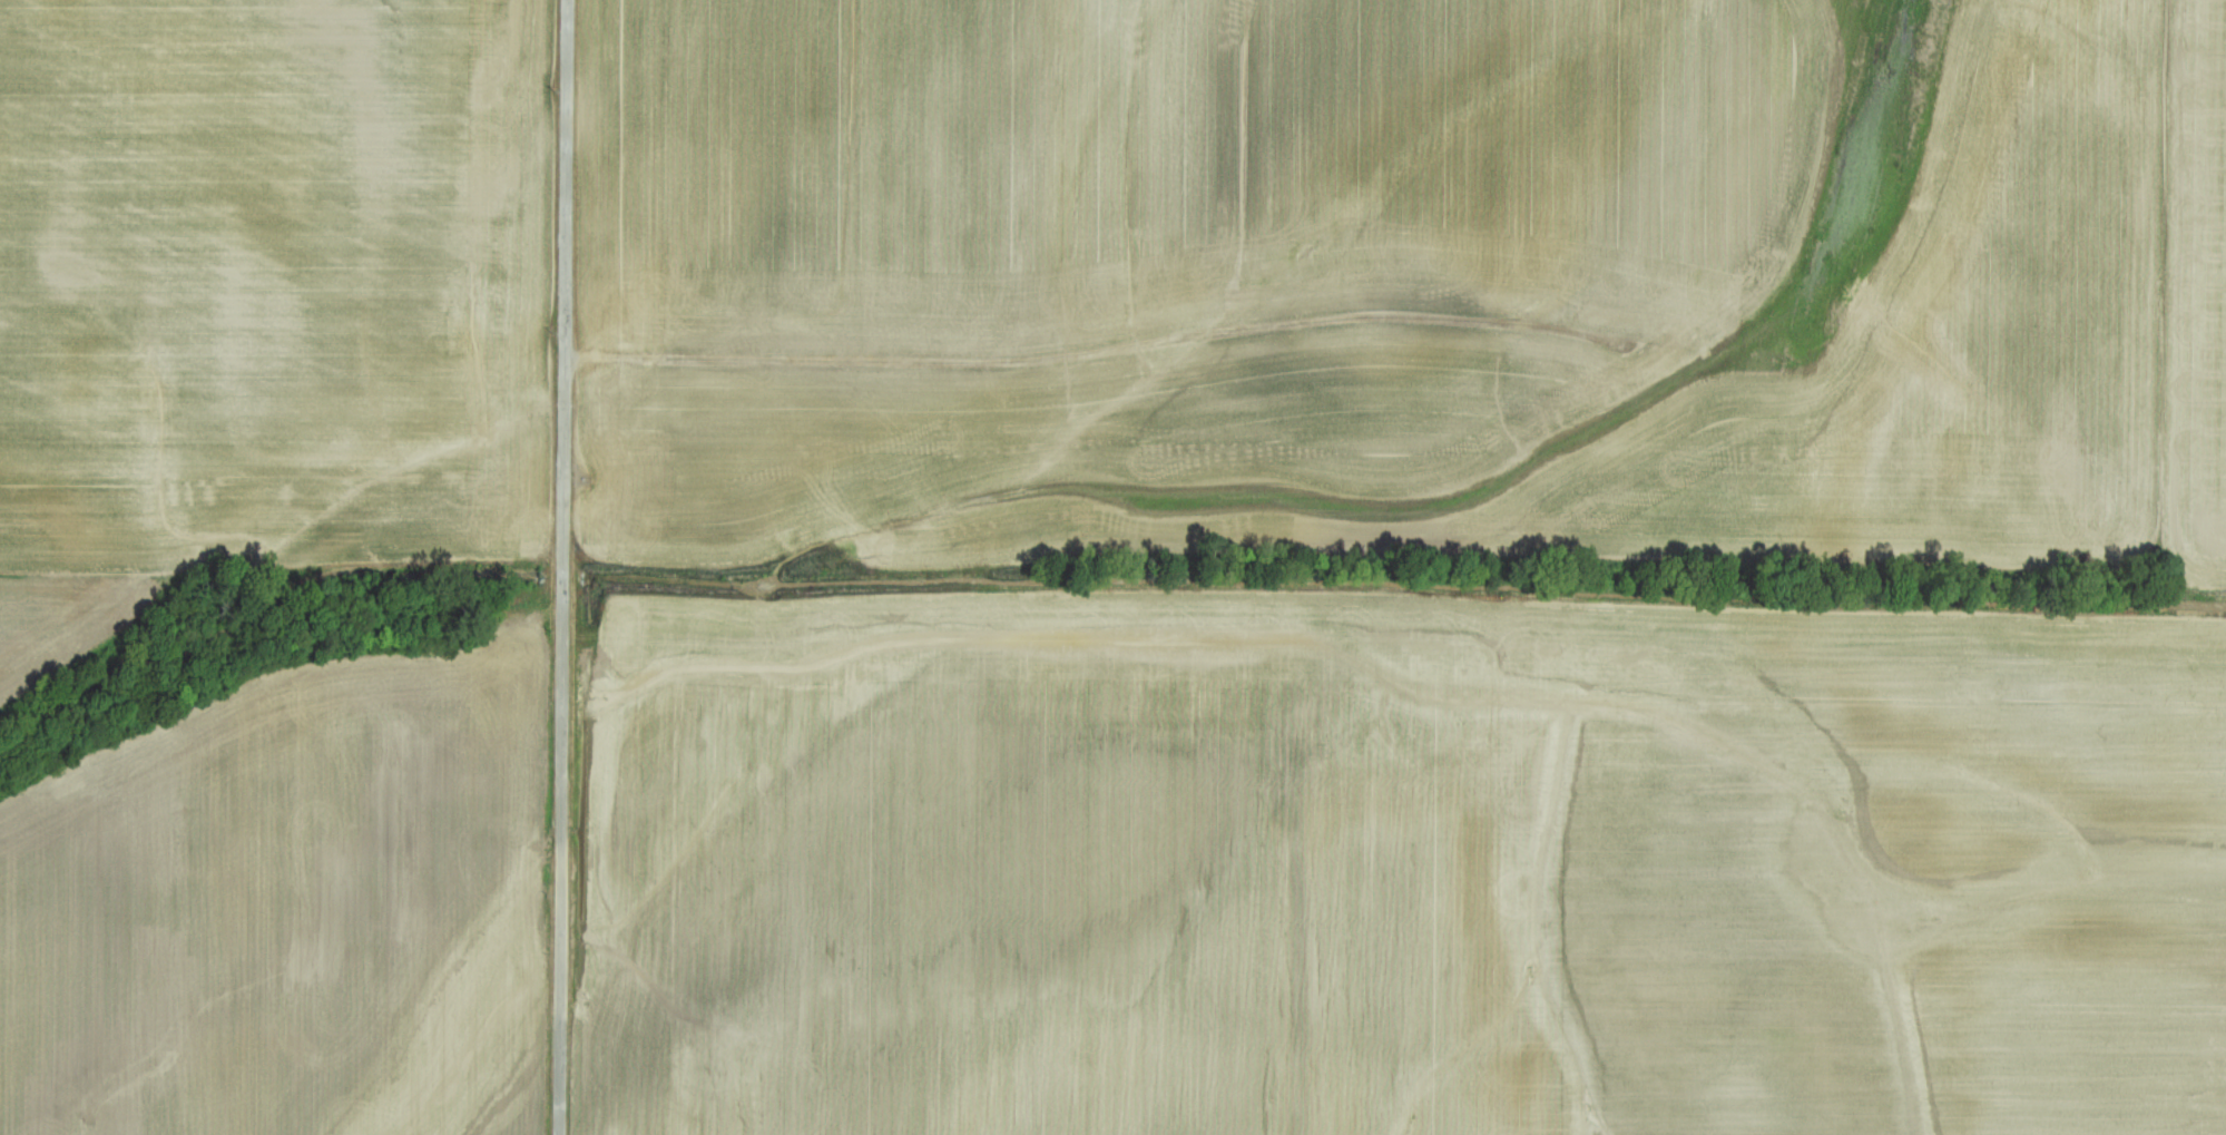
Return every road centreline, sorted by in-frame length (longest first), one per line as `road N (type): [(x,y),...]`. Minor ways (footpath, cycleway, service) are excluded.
road 1 (residential): [(560,1134),(569,0)]

